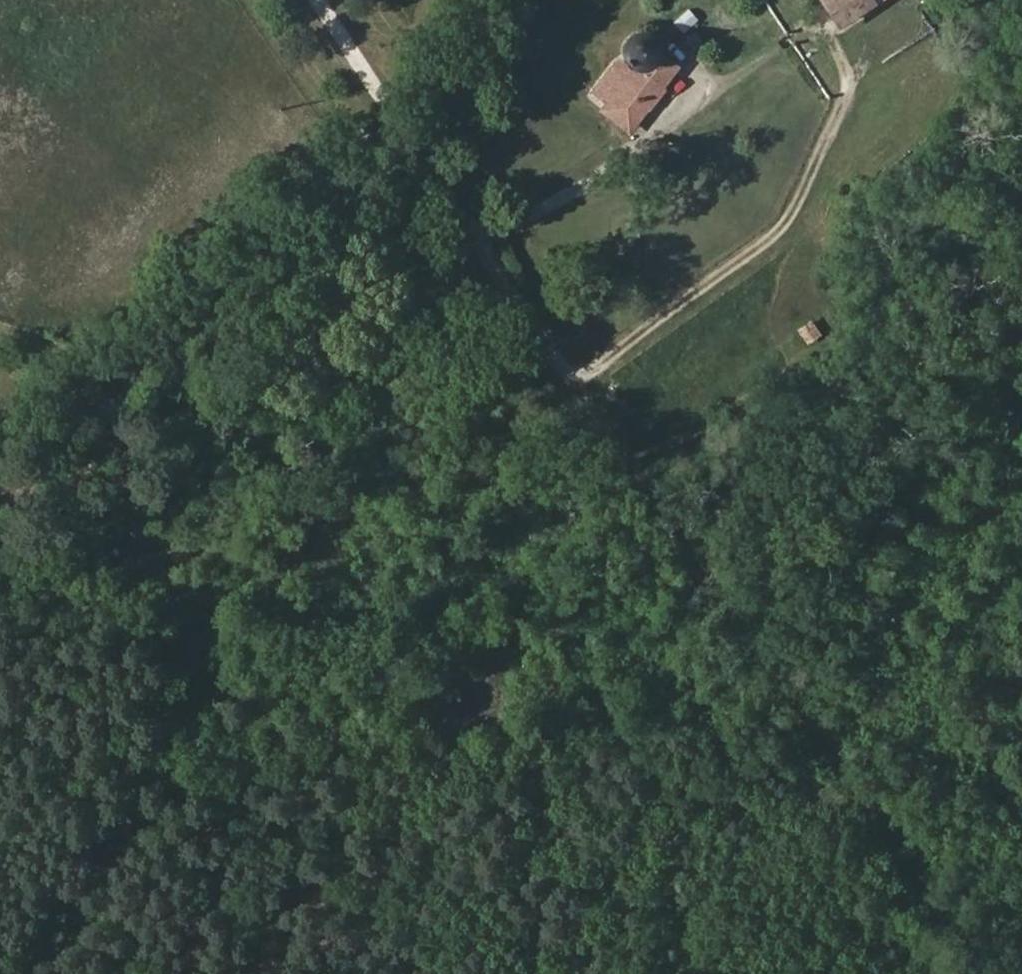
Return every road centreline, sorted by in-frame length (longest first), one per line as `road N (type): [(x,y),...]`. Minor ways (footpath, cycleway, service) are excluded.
road 1 (track): [(321,0),(561,357),(592,366),(792,221),(850,99),(854,72),(833,29)]
road 2 (track): [(592,366),(1003,973)]

